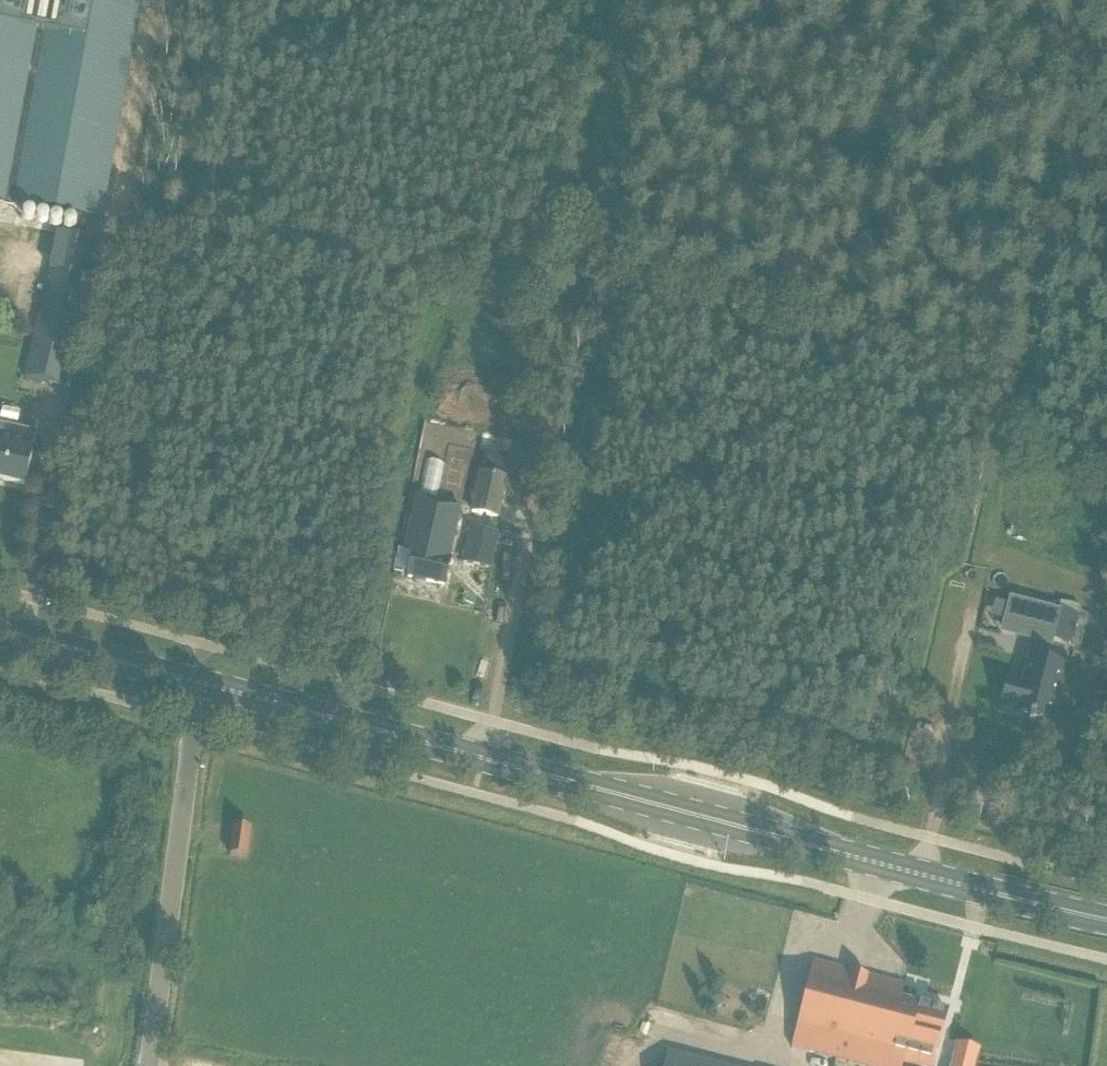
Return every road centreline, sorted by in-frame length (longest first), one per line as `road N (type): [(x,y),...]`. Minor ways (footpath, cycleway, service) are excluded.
road 1 (primary): [(1106,921),(483,760)]
road 2 (unclassified): [(157,1065),(197,681)]
road 3 (primary): [(483,760),(197,681)]
road 4 (primary): [(197,681),(0,629)]

